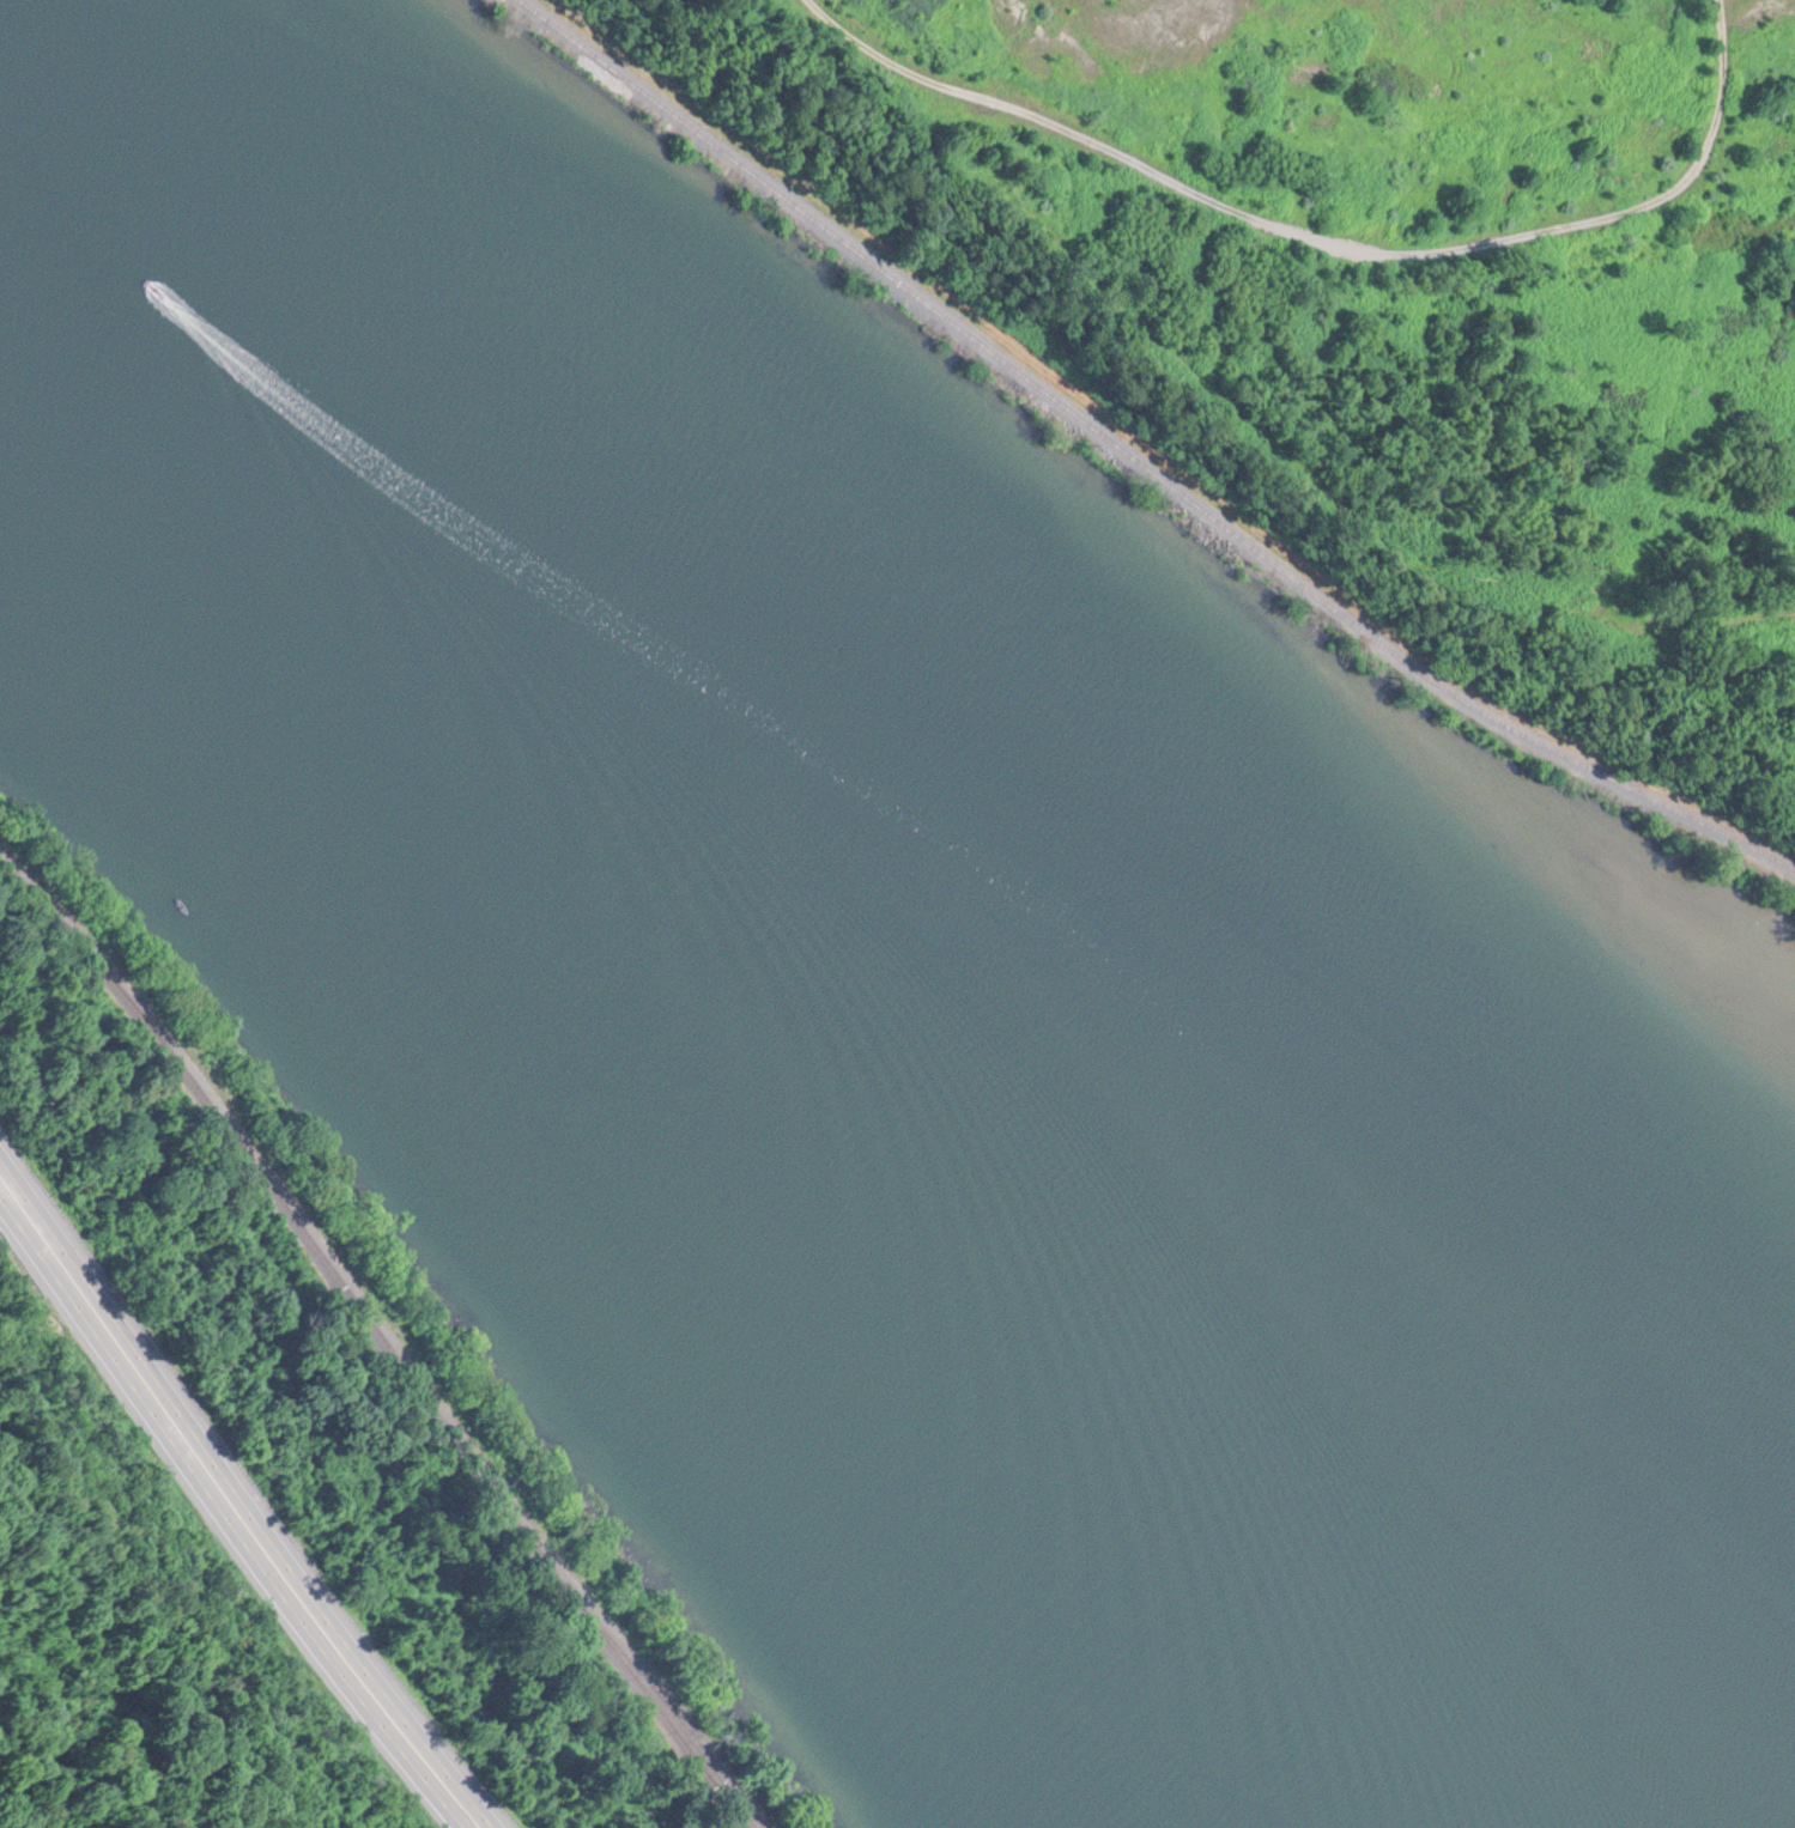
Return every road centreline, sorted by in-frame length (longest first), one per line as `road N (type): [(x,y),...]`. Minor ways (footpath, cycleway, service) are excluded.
road 1 (track): [(1794,606),(1650,632),(1402,559),(877,45)]
road 2 (trunk): [(496,1827),(311,1586),(0,1144)]
road 3 (trunk): [(0,1200),(278,1595),(464,1827)]

